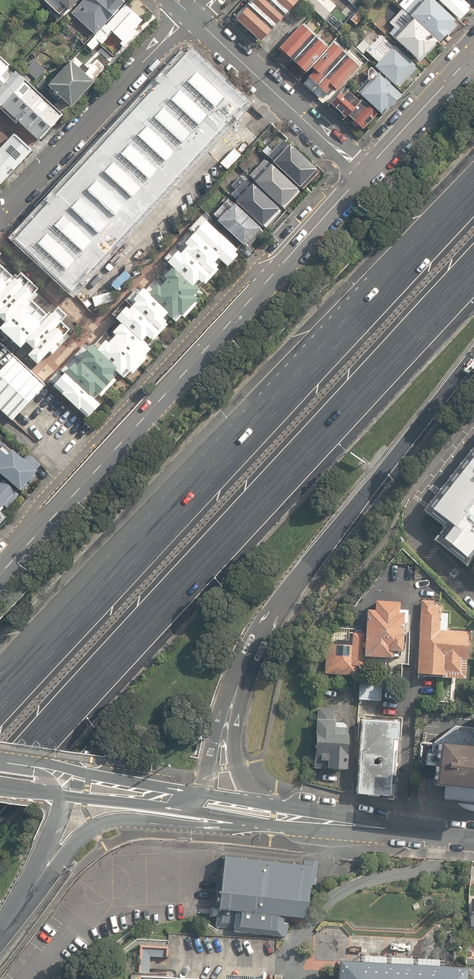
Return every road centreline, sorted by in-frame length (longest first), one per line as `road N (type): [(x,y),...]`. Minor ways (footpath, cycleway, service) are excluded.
road 1 (motorway): [(473,264),(0,779)]
road 2 (secondary): [(364,174),(0,577)]
road 3 (motorway): [(211,483),(473,199)]
road 4 (motorway): [(473,350),(272,616)]
road 5 (motorway): [(0,708),(211,483)]
road 6 (motorway): [(0,674),(211,483)]
road 7 (motorway): [(259,824),(220,830),(130,819),(93,826),(22,903)]
road 8 (residential): [(0,206),(194,18)]
road 9 (residential): [(194,18),(364,174)]
road 10 (motorway): [(272,616),(235,751),(244,783),(274,807)]
road 11 (secondary): [(8,757),(199,794)]
road 12 (motorway): [(272,616),(234,677),(199,794)]
road 13 (secondary): [(473,52),(364,174)]
road 14 (secondary): [(402,832),(259,824)]
road 15 (secondary): [(274,807),(402,832)]

